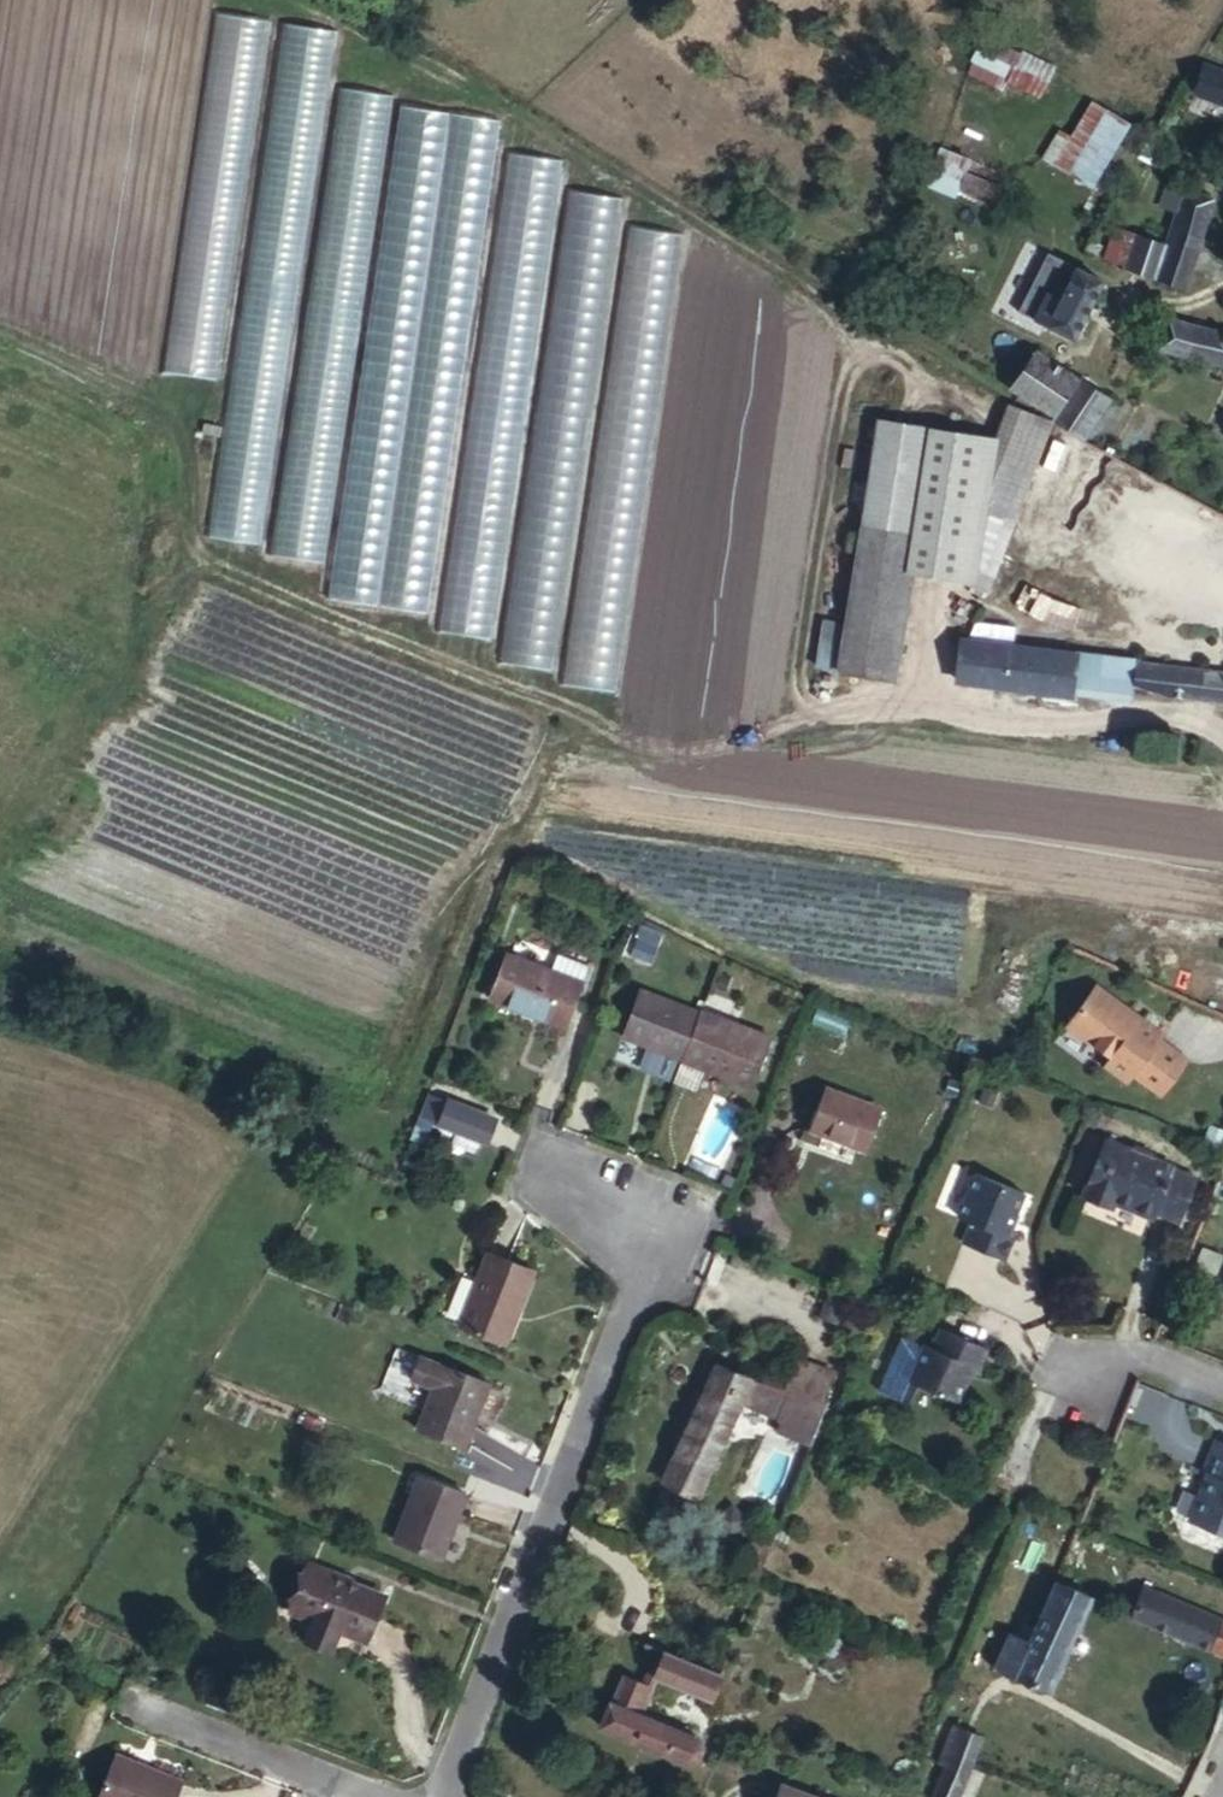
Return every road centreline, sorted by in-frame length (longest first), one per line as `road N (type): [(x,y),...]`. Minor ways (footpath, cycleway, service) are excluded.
road 1 (residential): [(445,1796),(658,1228),(551,1172)]
road 2 (track): [(226,573),(676,757),(879,699)]
road 3 (residential): [(385,1796),(163,1724)]
road 4 (residential): [(1222,1393),(1138,1366),(1101,1367),(1089,1395)]

